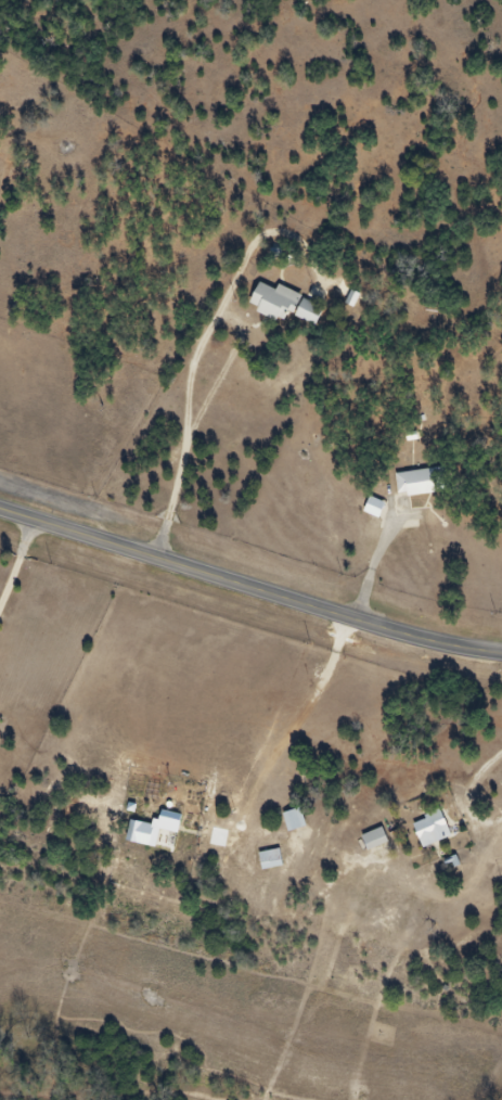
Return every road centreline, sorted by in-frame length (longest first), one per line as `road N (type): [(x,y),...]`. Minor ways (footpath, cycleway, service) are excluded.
road 1 (secondary): [(0,506),(501,656)]

